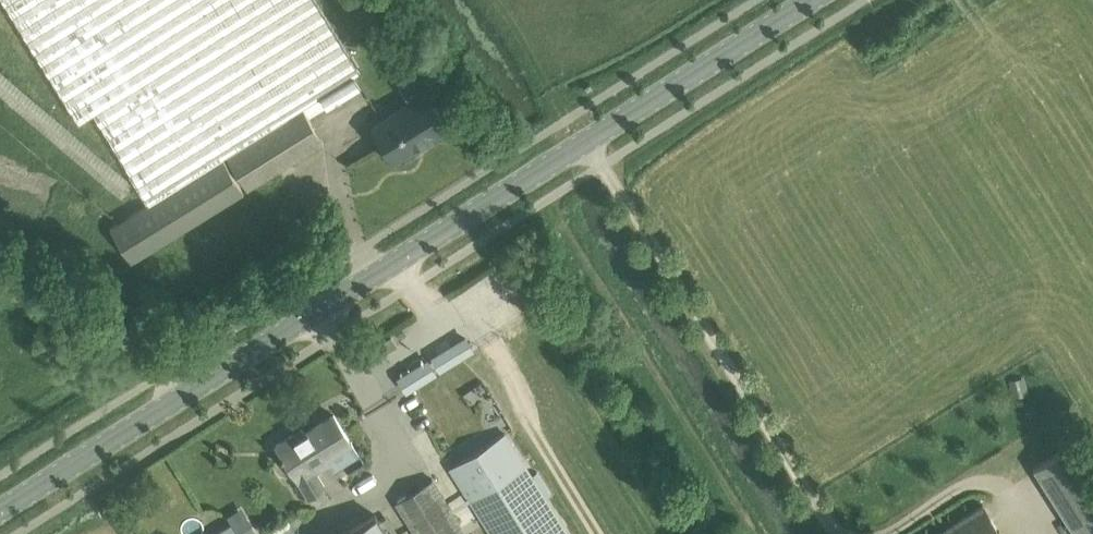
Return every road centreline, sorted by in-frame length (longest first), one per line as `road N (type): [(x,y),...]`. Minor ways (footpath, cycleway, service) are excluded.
road 1 (tertiary): [(0,511),(811,0)]
road 2 (track): [(763,533),(537,174)]
road 3 (track): [(0,289),(171,374)]

